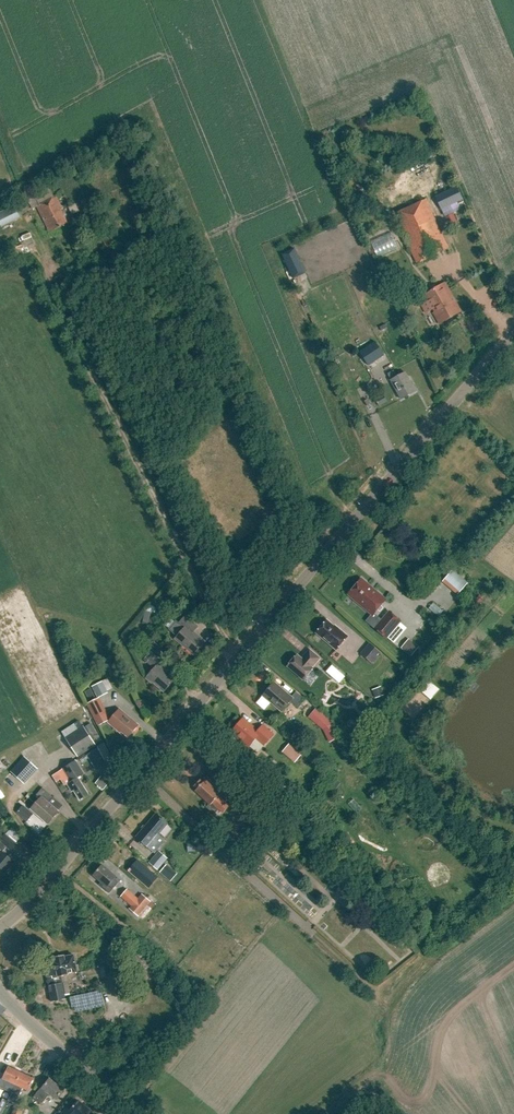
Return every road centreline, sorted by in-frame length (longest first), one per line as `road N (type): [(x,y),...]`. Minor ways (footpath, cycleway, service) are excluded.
road 1 (unclassified): [(0,924),(23,907),(513,331)]
road 2 (track): [(139,773),(375,989)]
road 3 (tertiary): [(143,1113),(0,992)]

